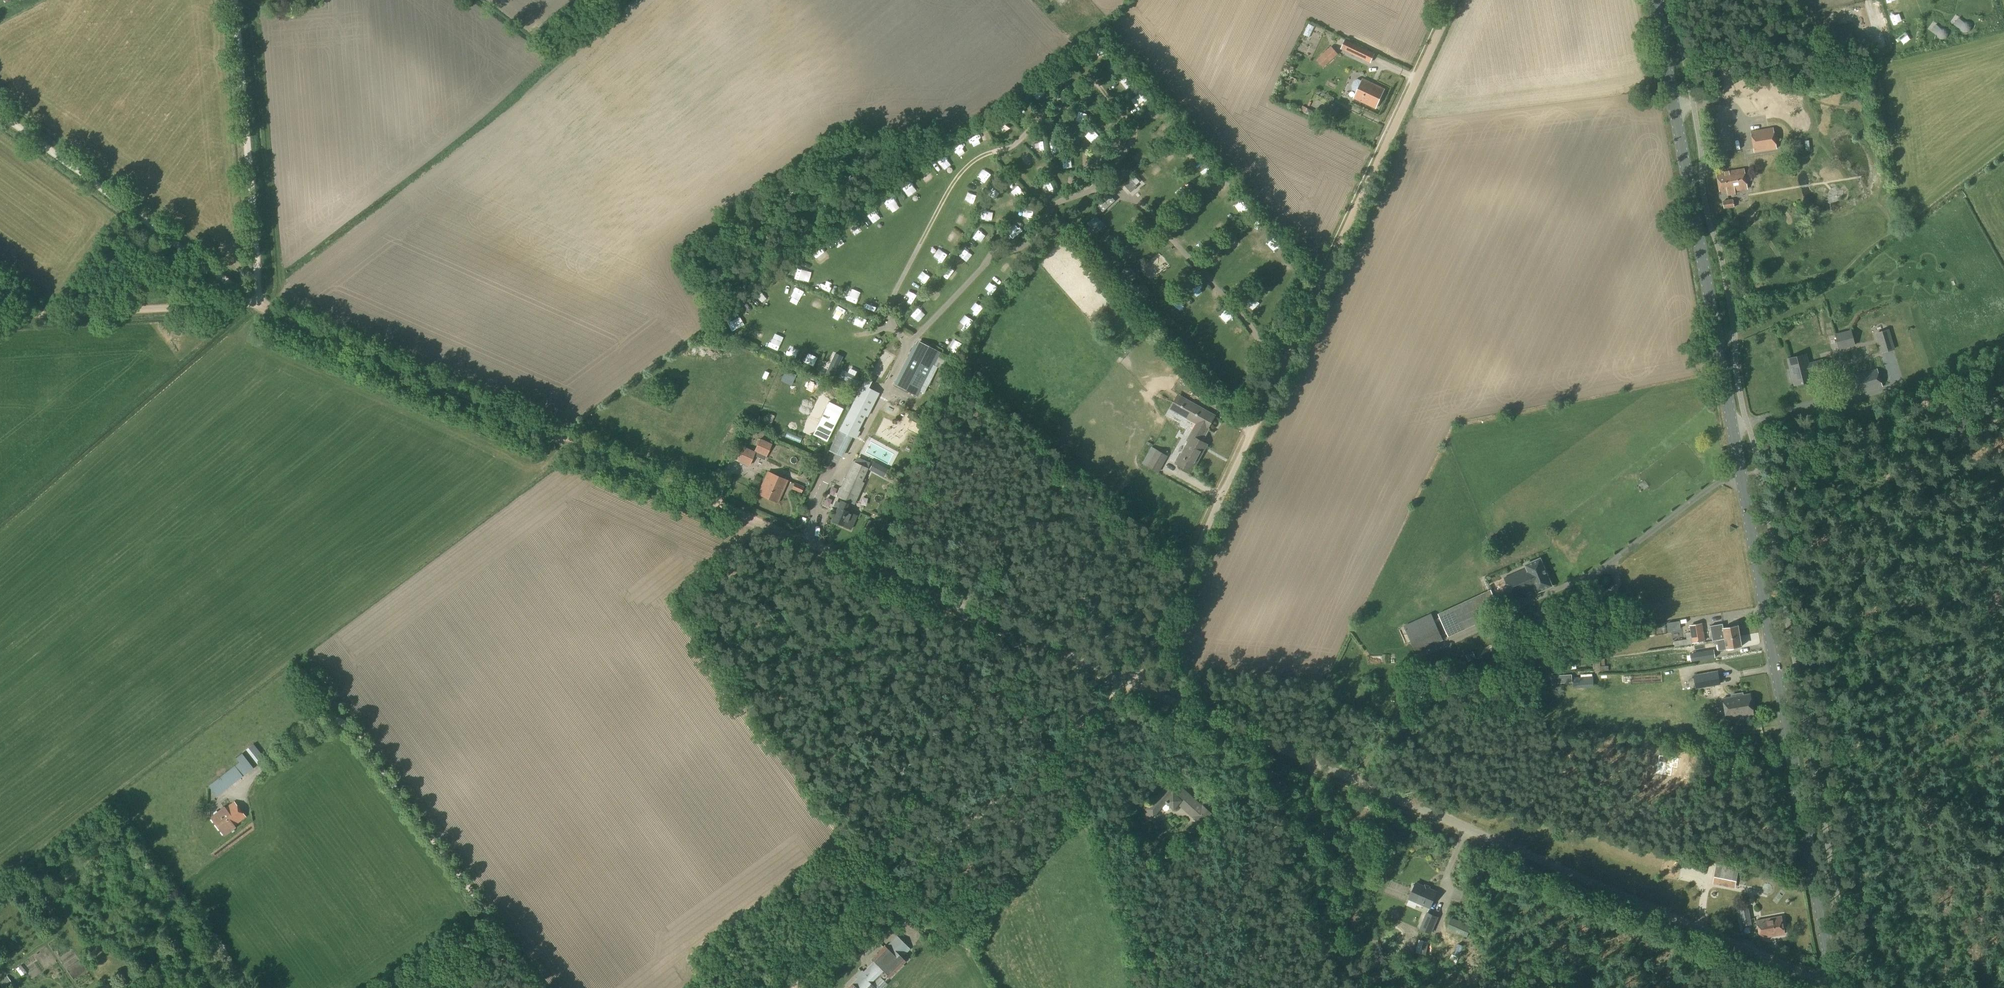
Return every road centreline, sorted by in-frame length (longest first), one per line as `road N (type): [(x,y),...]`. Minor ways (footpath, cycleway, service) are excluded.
road 1 (secondary): [(1833,987),(1655,0)]
road 2 (unclassified): [(1833,987),(1127,681)]
road 3 (track): [(803,545),(250,300)]
road 4 (track): [(1253,430),(1454,0)]
road 5 (track): [(784,987),(1121,689)]
road 6 (track): [(920,244),(970,165),(1013,144),(1080,78),(1090,78),(1133,127),(1127,148),(1094,189)]
road 7 (unclassified): [(1127,681),(803,545)]
road 8 (track): [(250,300),(0,114)]
road 9 (track): [(250,300),(260,284),(236,0)]
road 10 (unclassified): [(1127,681),(1148,658),(1253,430)]
road 11 (track): [(250,300),(0,319)]

